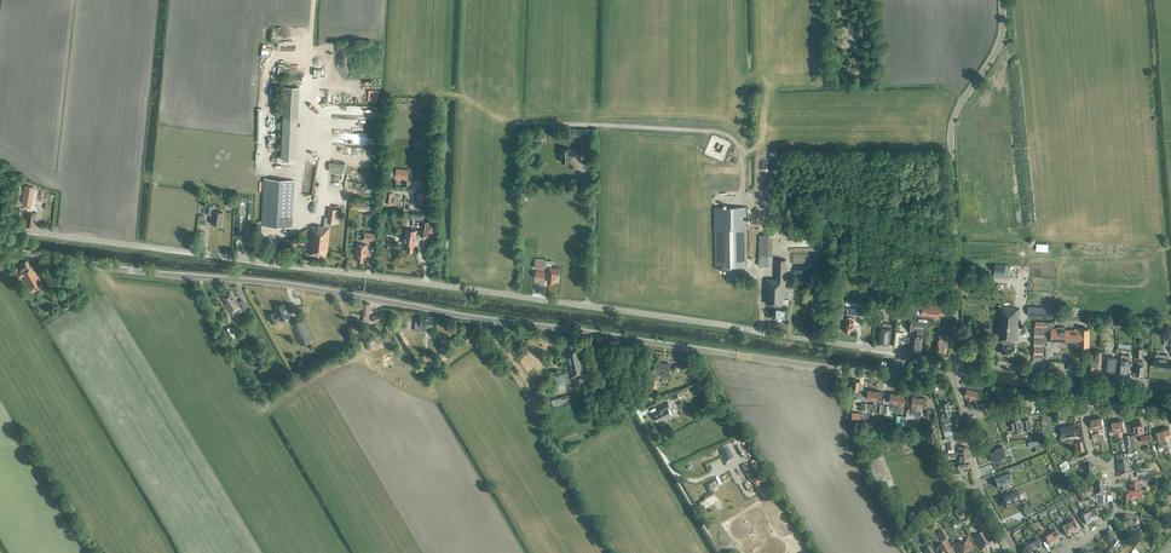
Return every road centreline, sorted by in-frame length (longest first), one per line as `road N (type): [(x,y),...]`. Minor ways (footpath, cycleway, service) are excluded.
road 1 (unclassified): [(922,373),(915,357),(902,352),(0,228)]
road 2 (tertiary): [(737,355),(283,284),(0,251)]
road 3 (tertiary): [(956,366),(952,127),(1002,41),(1003,0)]
road 4 (track): [(597,335),(720,552)]
road 5 (tertiary): [(956,366),(1170,388)]
road 6 (tertiary): [(737,355),(892,378),(922,373)]
road 7 (residential): [(1063,552),(1115,510),(1111,471),(1088,444),(1083,404)]
road 8 (tertiary): [(1012,547),(979,488),(966,416)]

